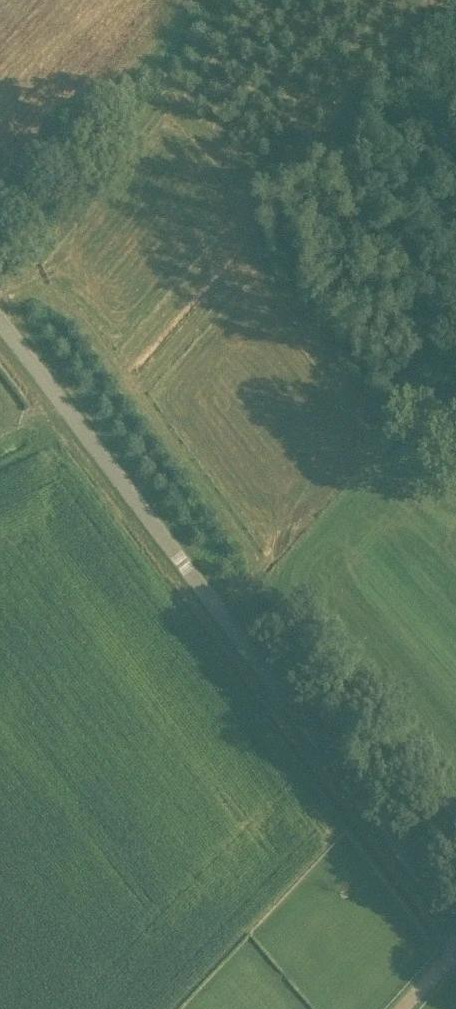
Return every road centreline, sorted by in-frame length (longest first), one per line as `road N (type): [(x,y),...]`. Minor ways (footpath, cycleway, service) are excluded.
road 1 (unclassified): [(455,926),(0,321)]
road 2 (track): [(257,0),(0,290)]

